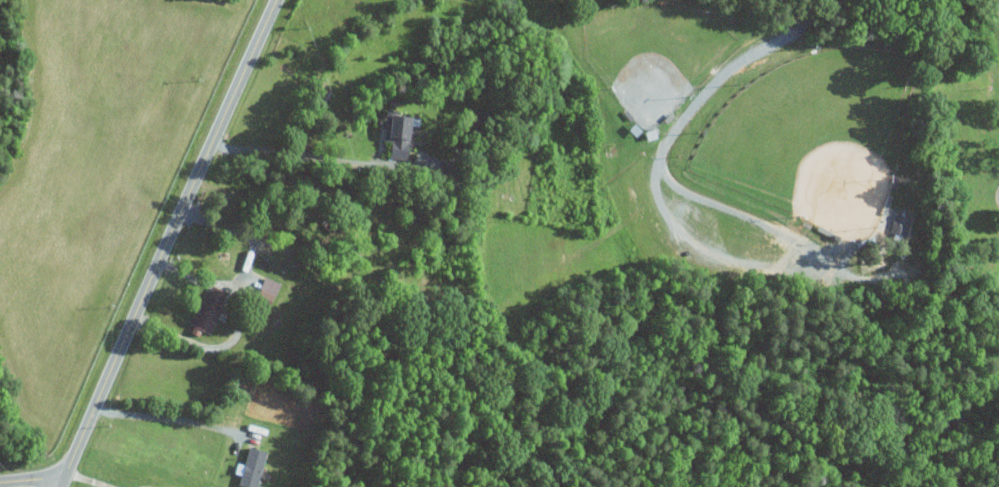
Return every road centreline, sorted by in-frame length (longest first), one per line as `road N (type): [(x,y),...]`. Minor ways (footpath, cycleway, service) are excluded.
road 1 (tertiary): [(63,486),(277,0)]

